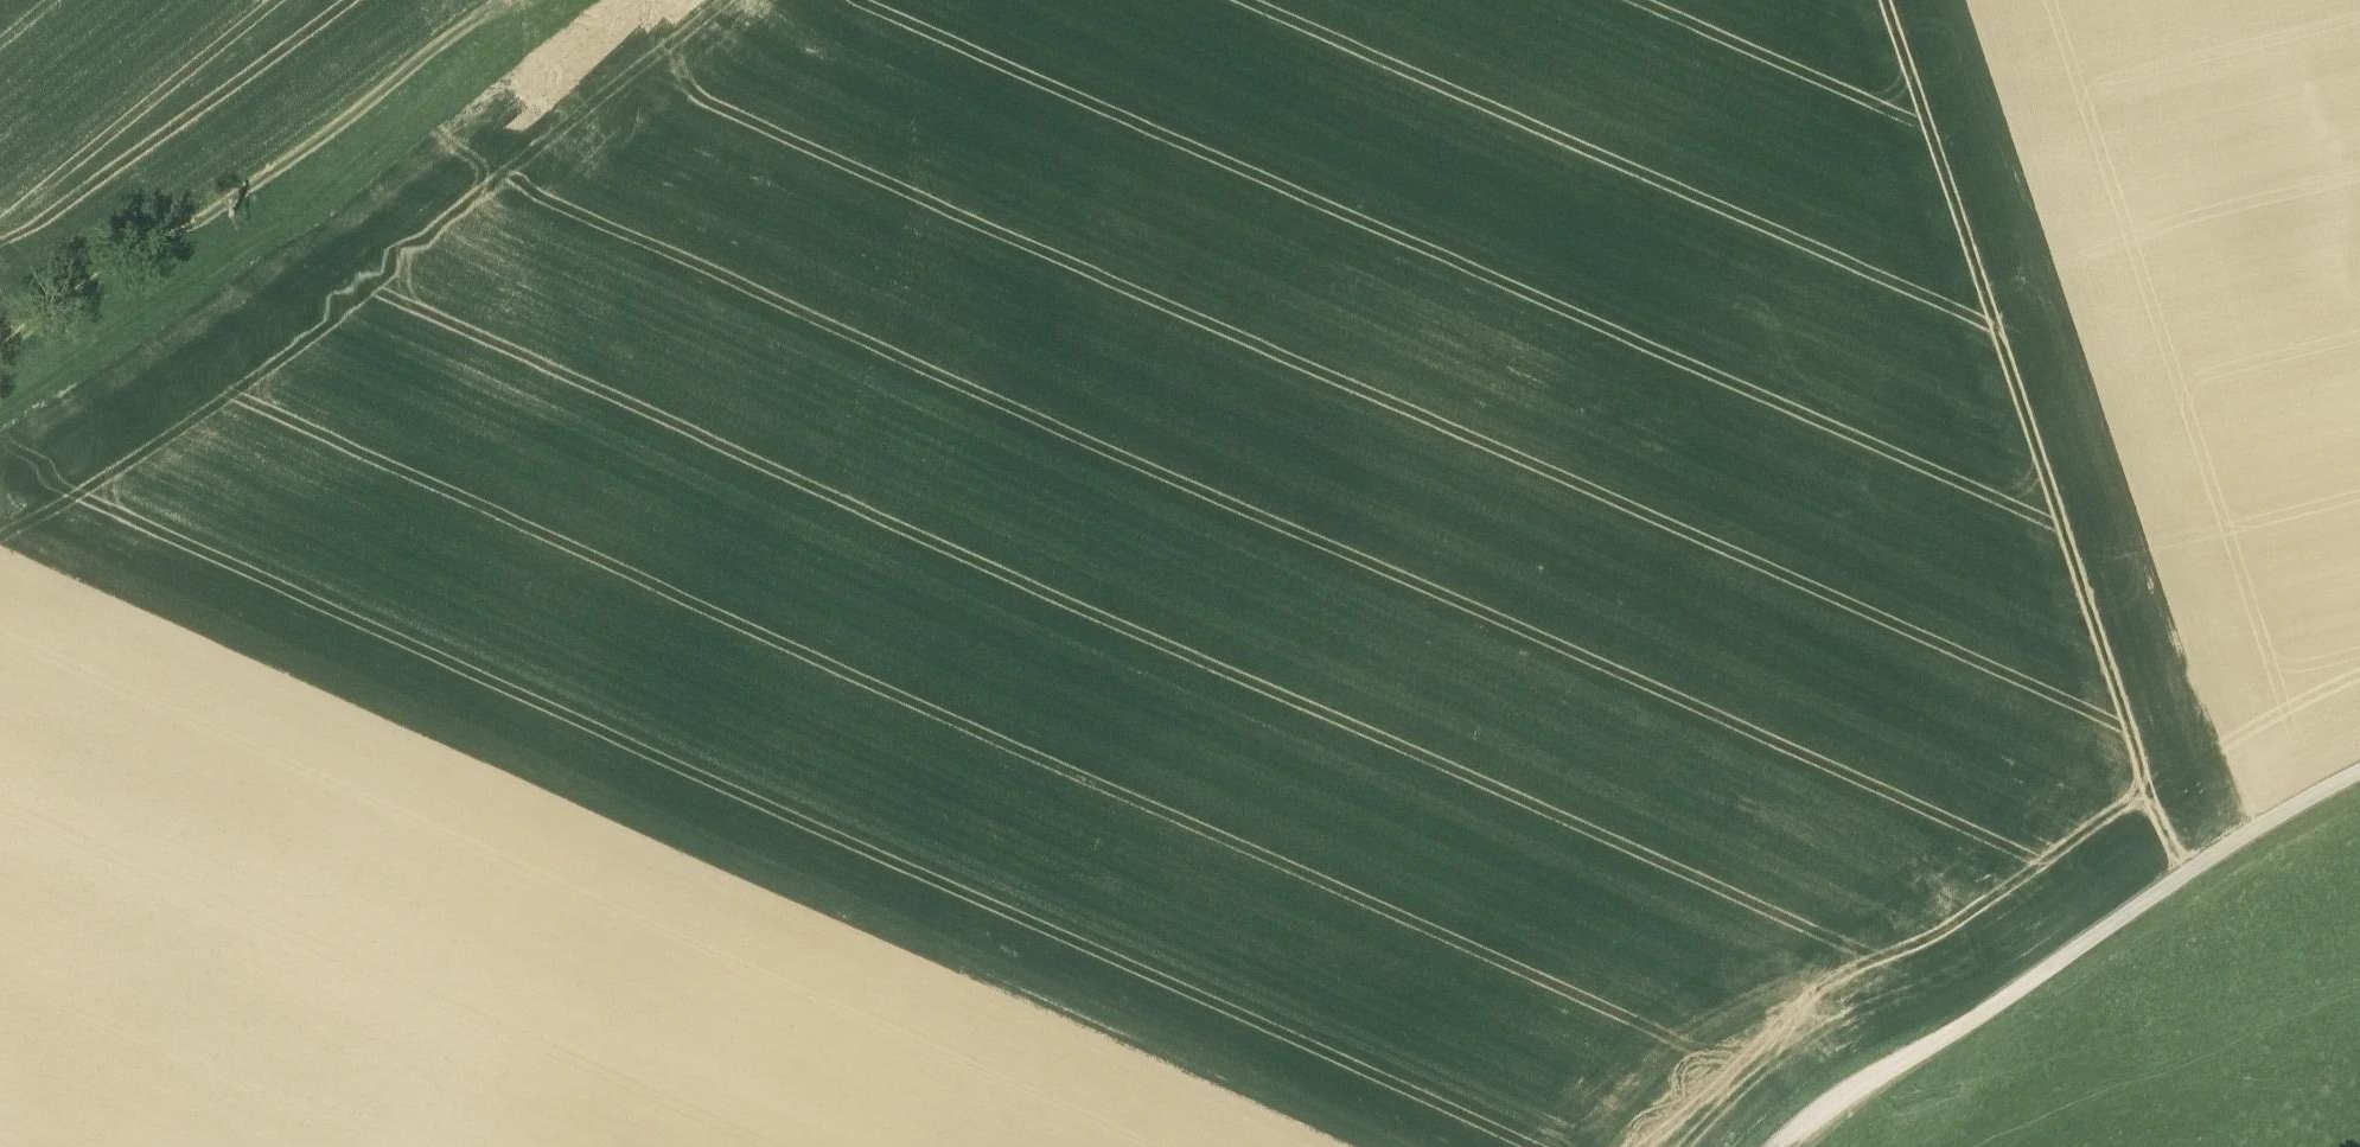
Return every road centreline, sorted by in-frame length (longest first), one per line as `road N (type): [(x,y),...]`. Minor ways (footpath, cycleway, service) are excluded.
road 1 (track): [(1772,1146),(2207,854),(2359,769)]
road 2 (track): [(487,0),(345,115),(229,190),(0,363)]

